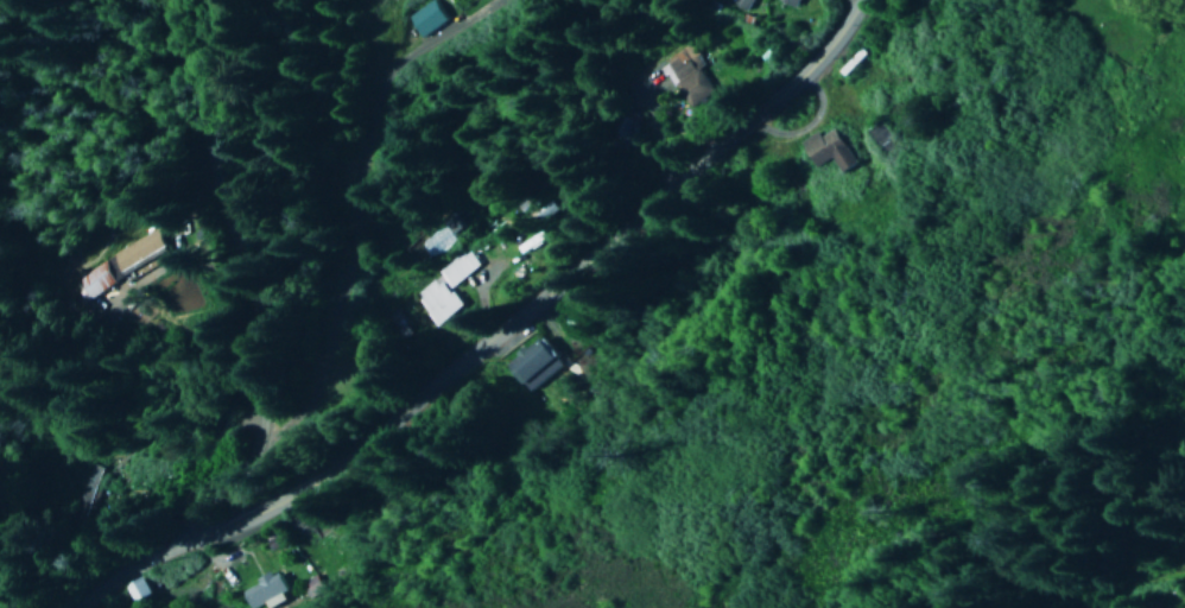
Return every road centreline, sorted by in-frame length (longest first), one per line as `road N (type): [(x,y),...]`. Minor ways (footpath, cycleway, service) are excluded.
road 1 (residential): [(296,486),(438,388),(811,64),(856,0)]
road 2 (residential): [(296,486),(159,32),(162,0)]
road 3 (residential): [(89,607),(296,486)]

